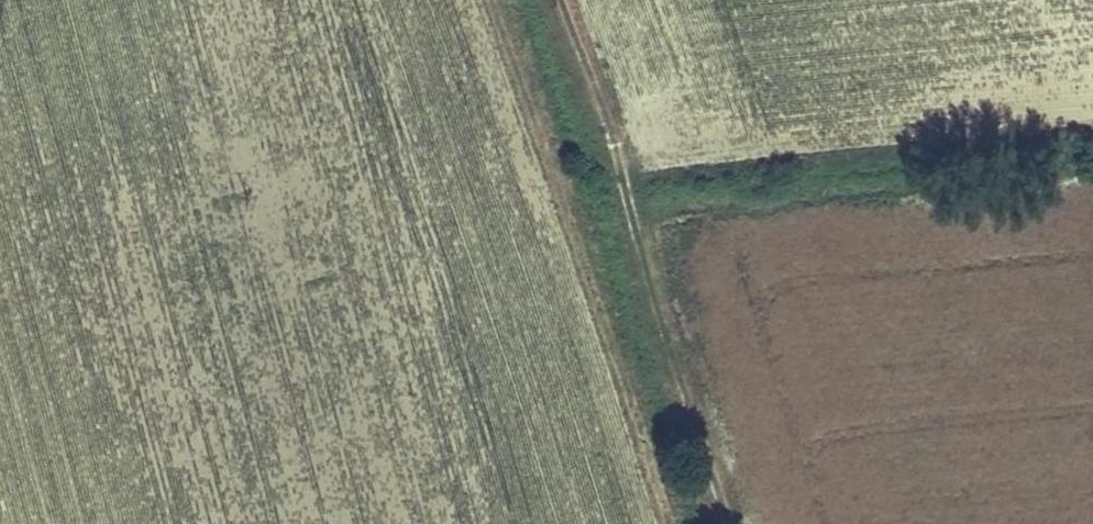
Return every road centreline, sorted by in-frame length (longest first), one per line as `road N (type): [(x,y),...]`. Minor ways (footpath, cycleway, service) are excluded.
road 1 (track): [(740,523),(623,183)]

